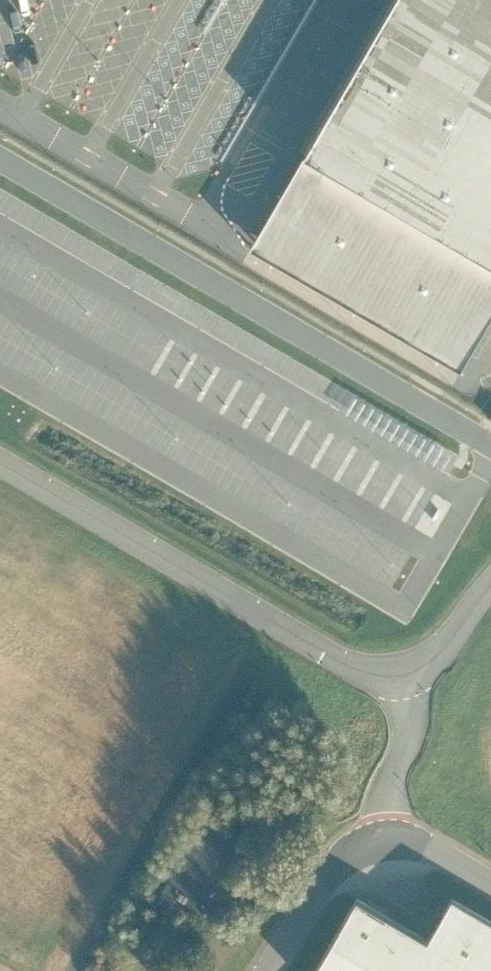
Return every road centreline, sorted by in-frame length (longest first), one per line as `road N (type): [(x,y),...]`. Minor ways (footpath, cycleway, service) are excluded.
road 1 (residential): [(490,581),(423,664),(401,672),(360,669),(0,464)]
road 2 (residential): [(0,160),(490,446)]
road 3 (residential): [(268,970),(341,860),(372,838),(410,838),(490,881)]

